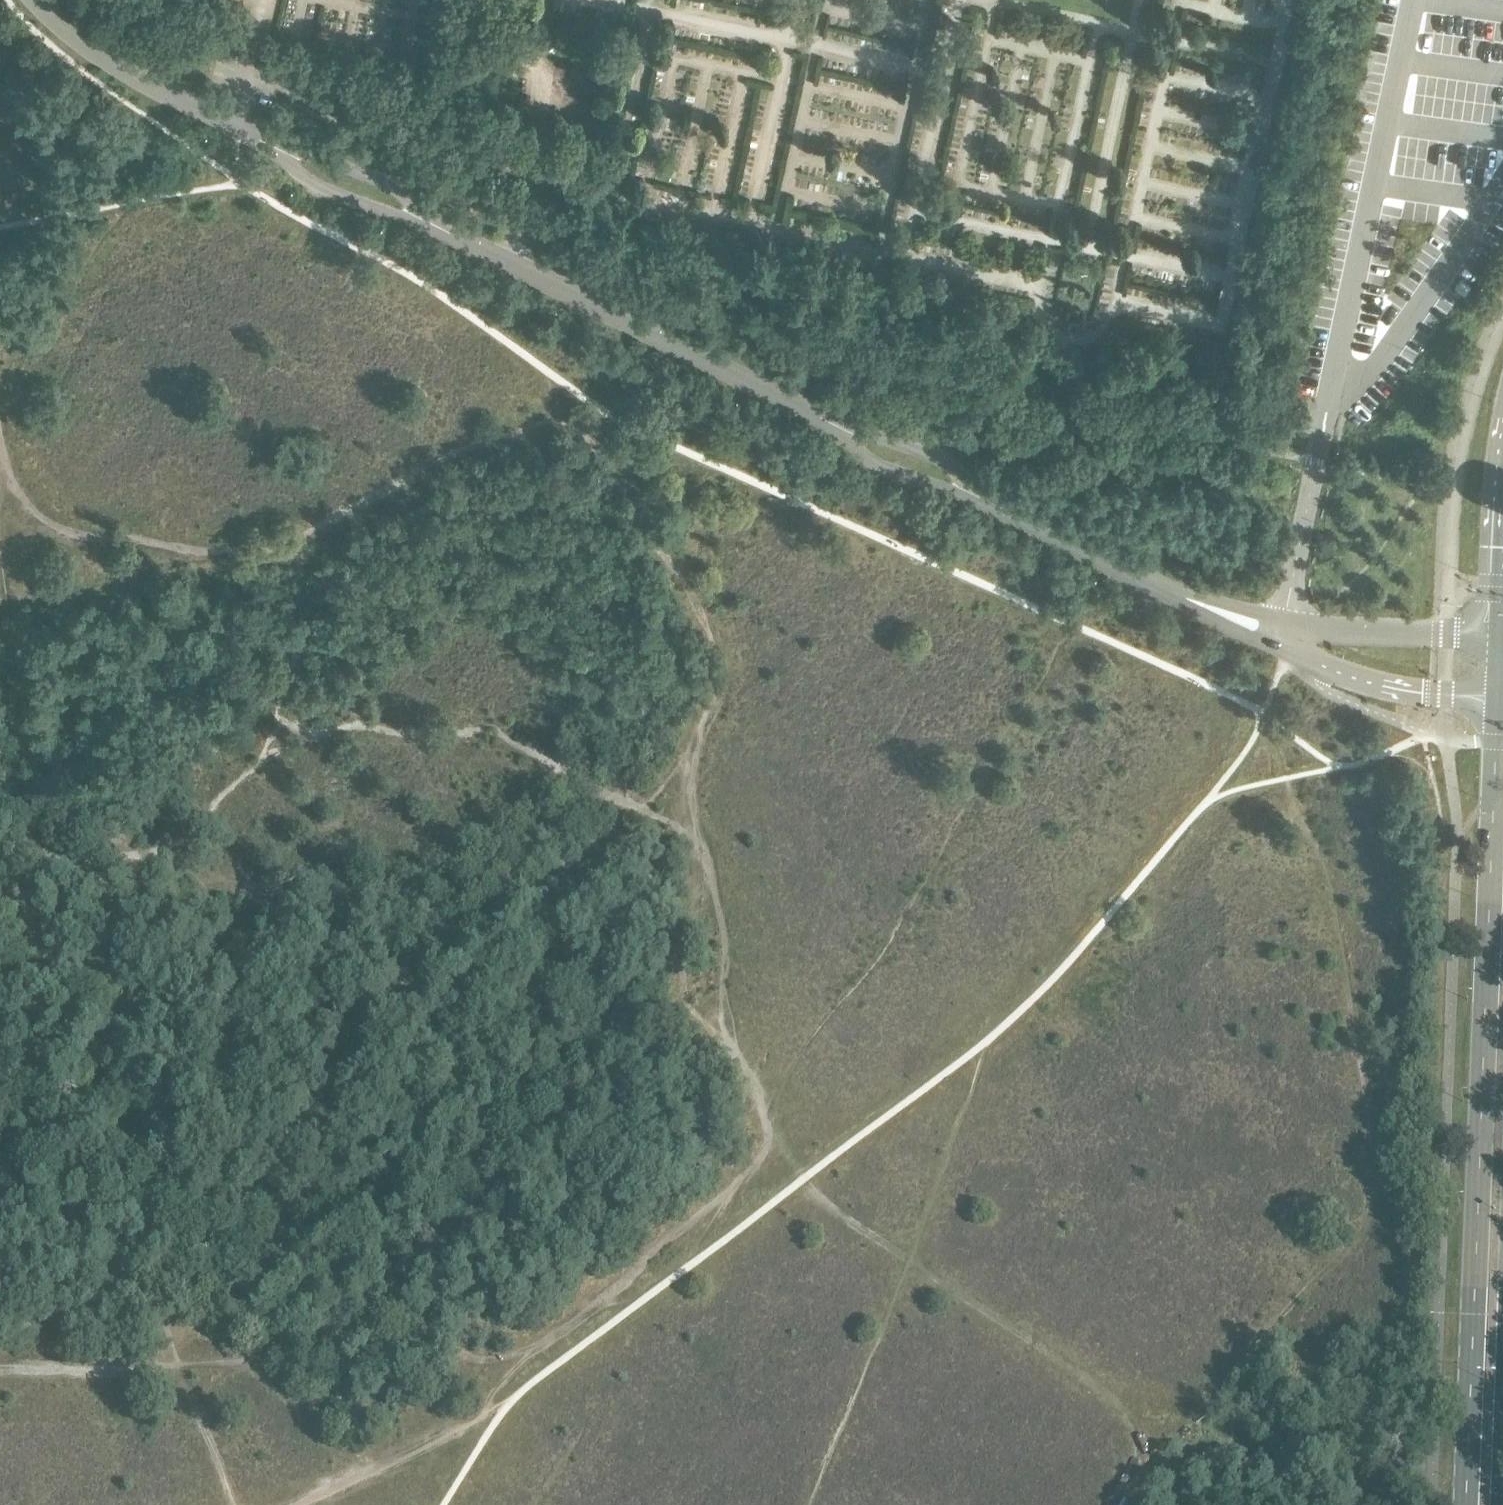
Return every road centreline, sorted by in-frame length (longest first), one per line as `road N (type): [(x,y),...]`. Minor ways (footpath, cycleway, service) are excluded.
road 1 (primary): [(1498,701),(1464,1504)]
road 2 (unclassified): [(1279,635),(1415,0)]
road 3 (track): [(803,1179),(833,1209),(1173,1441)]
road 4 (tertiary): [(838,427),(435,224)]
road 5 (tertiary): [(1279,635),(973,496)]
road 6 (tertiary): [(271,145),(81,39),(35,0)]
road 7 (tertiary): [(1279,635),(1352,677),(1498,701)]
road 8 (tertiary): [(1500,638),(1279,635)]
road 9 (tertiary): [(271,145),(313,186),(435,224)]
road 10 (tertiary): [(435,224),(400,189),(271,145)]
road 11 (tertiary): [(973,496),(944,459),(838,427)]
road 12 (tertiary): [(838,427),(879,467),(973,496)]

